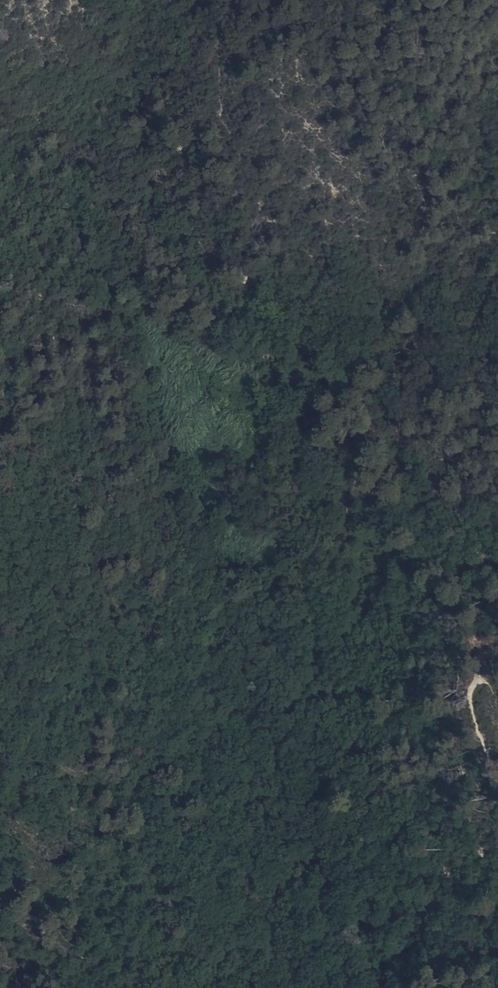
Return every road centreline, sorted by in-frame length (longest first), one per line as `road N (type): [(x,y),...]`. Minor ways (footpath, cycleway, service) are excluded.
road 1 (track): [(497,769),(467,680),(481,670),(497,687)]

